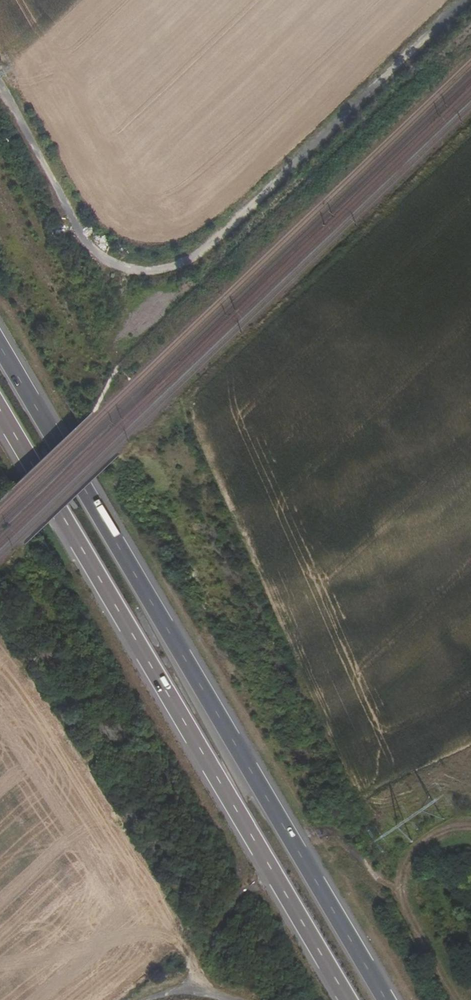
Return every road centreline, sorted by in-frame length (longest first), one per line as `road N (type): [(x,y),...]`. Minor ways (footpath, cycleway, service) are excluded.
road 1 (trunk): [(387,999),(0,345)]
road 2 (trunk): [(0,412),(349,999)]
road 3 (track): [(0,76),(89,242),(109,261),(151,271),(195,257),(229,228),(462,0)]
road 4 (unclassified): [(470,827),(425,841),(404,879),(404,895),(459,999)]

